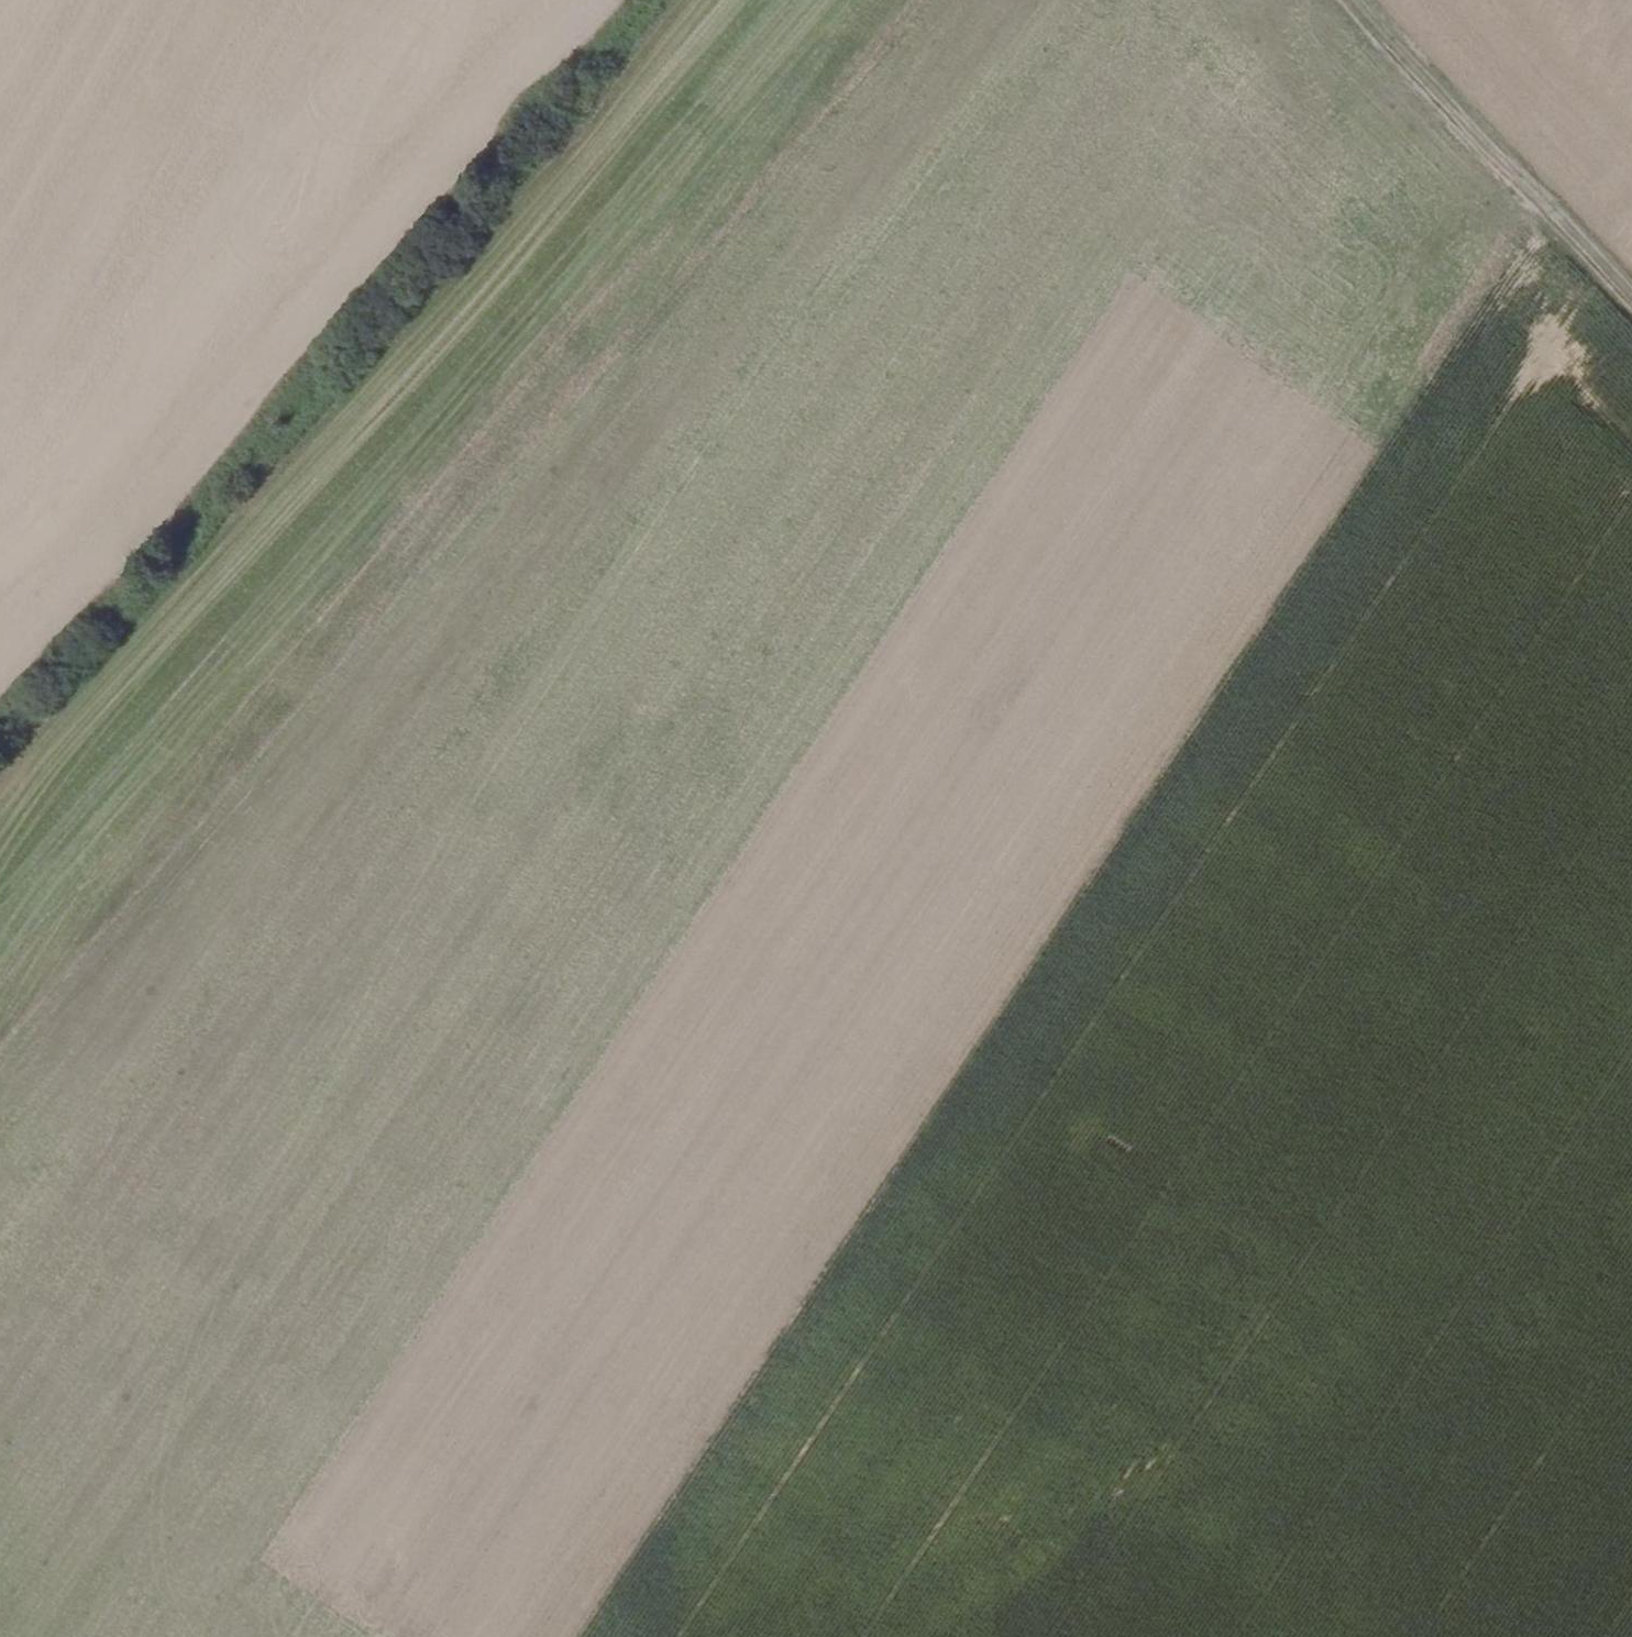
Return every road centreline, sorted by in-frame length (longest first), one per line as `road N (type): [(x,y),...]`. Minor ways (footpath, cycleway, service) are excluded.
road 1 (track): [(1631,294),(1354,0)]

